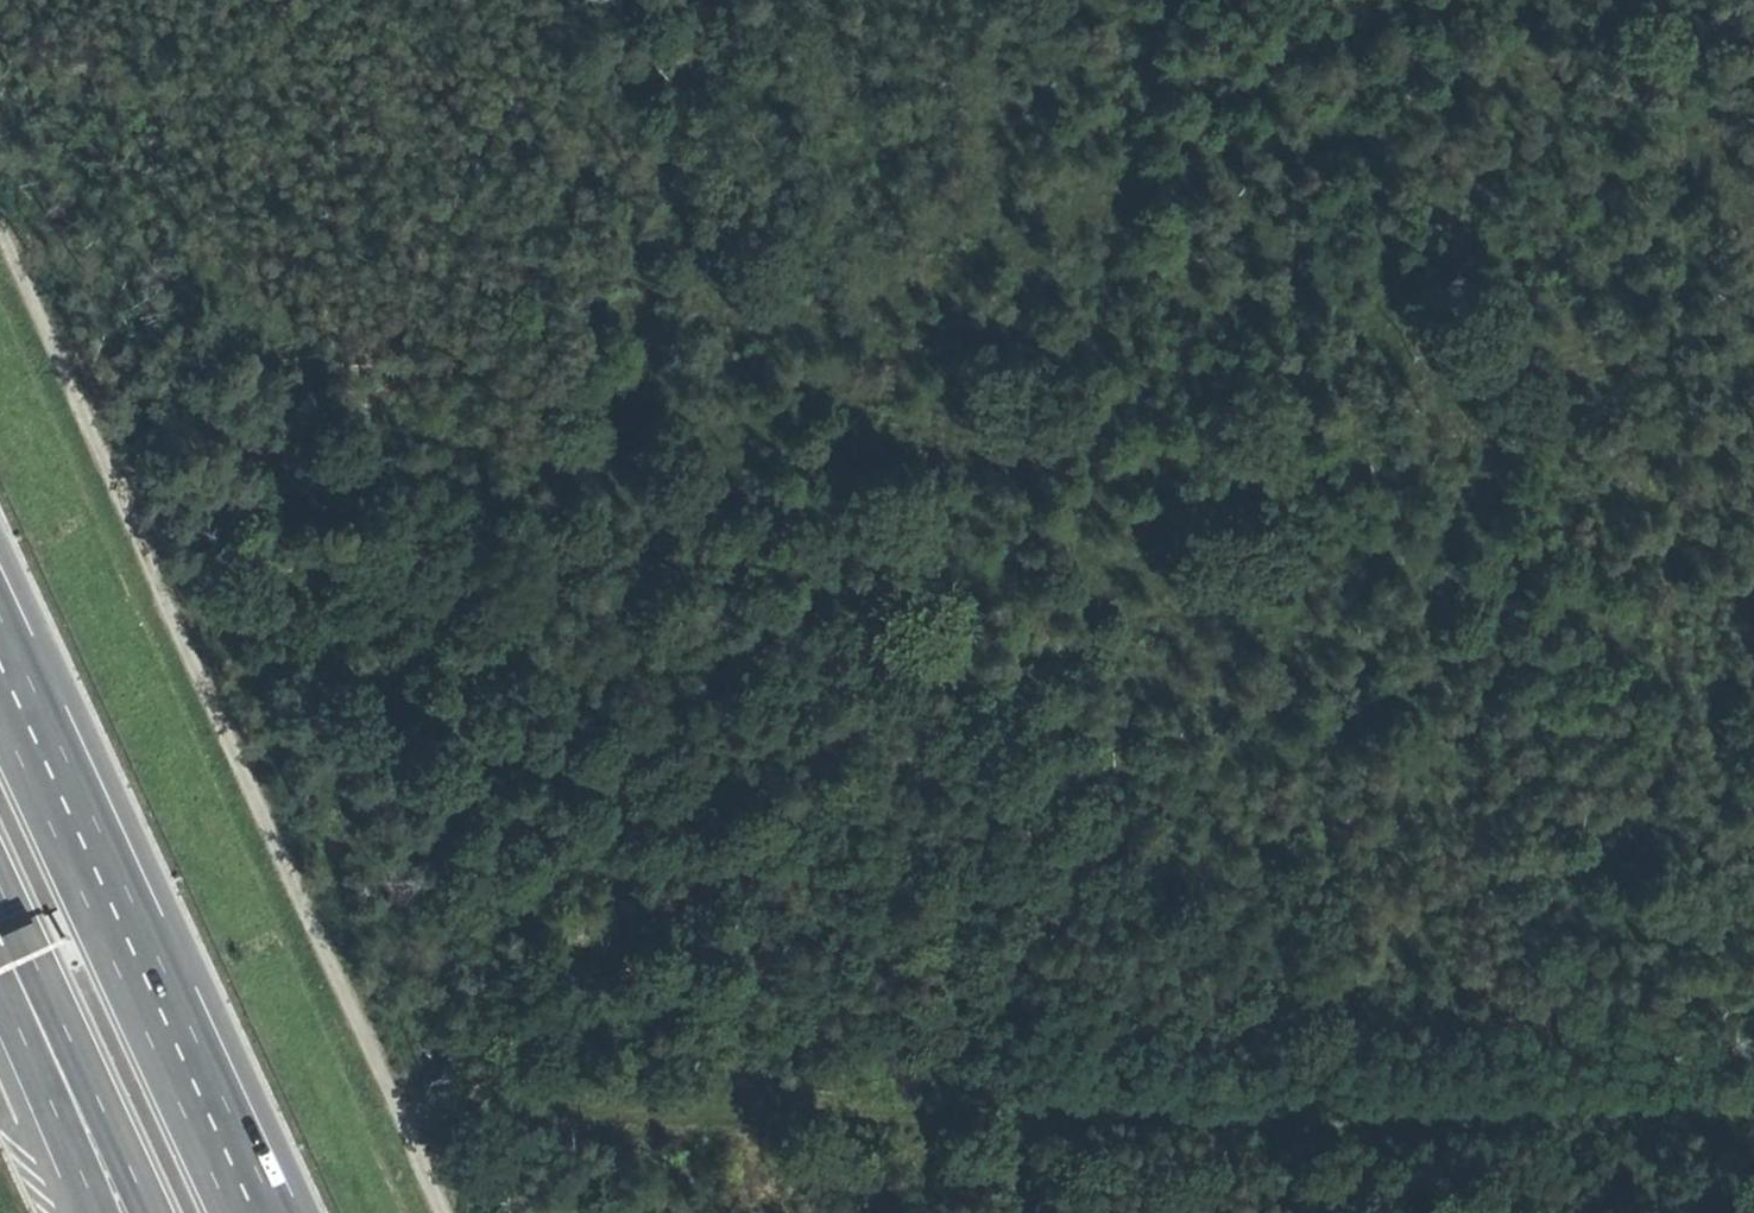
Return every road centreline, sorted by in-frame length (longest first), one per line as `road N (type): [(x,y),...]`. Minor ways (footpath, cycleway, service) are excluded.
road 1 (track): [(437,1212),(0,328)]
road 2 (track): [(1020,1212),(1030,1150),(1065,1130),(1114,1124),(1753,1128)]
road 3 (motorway): [(275,1212),(63,802)]
road 4 (motorway): [(232,1212),(63,802)]
road 5 (motorway): [(0,917),(148,1212)]
road 6 (motorway): [(0,978),(98,1212)]
road 7 (motorway): [(63,802),(0,667)]

